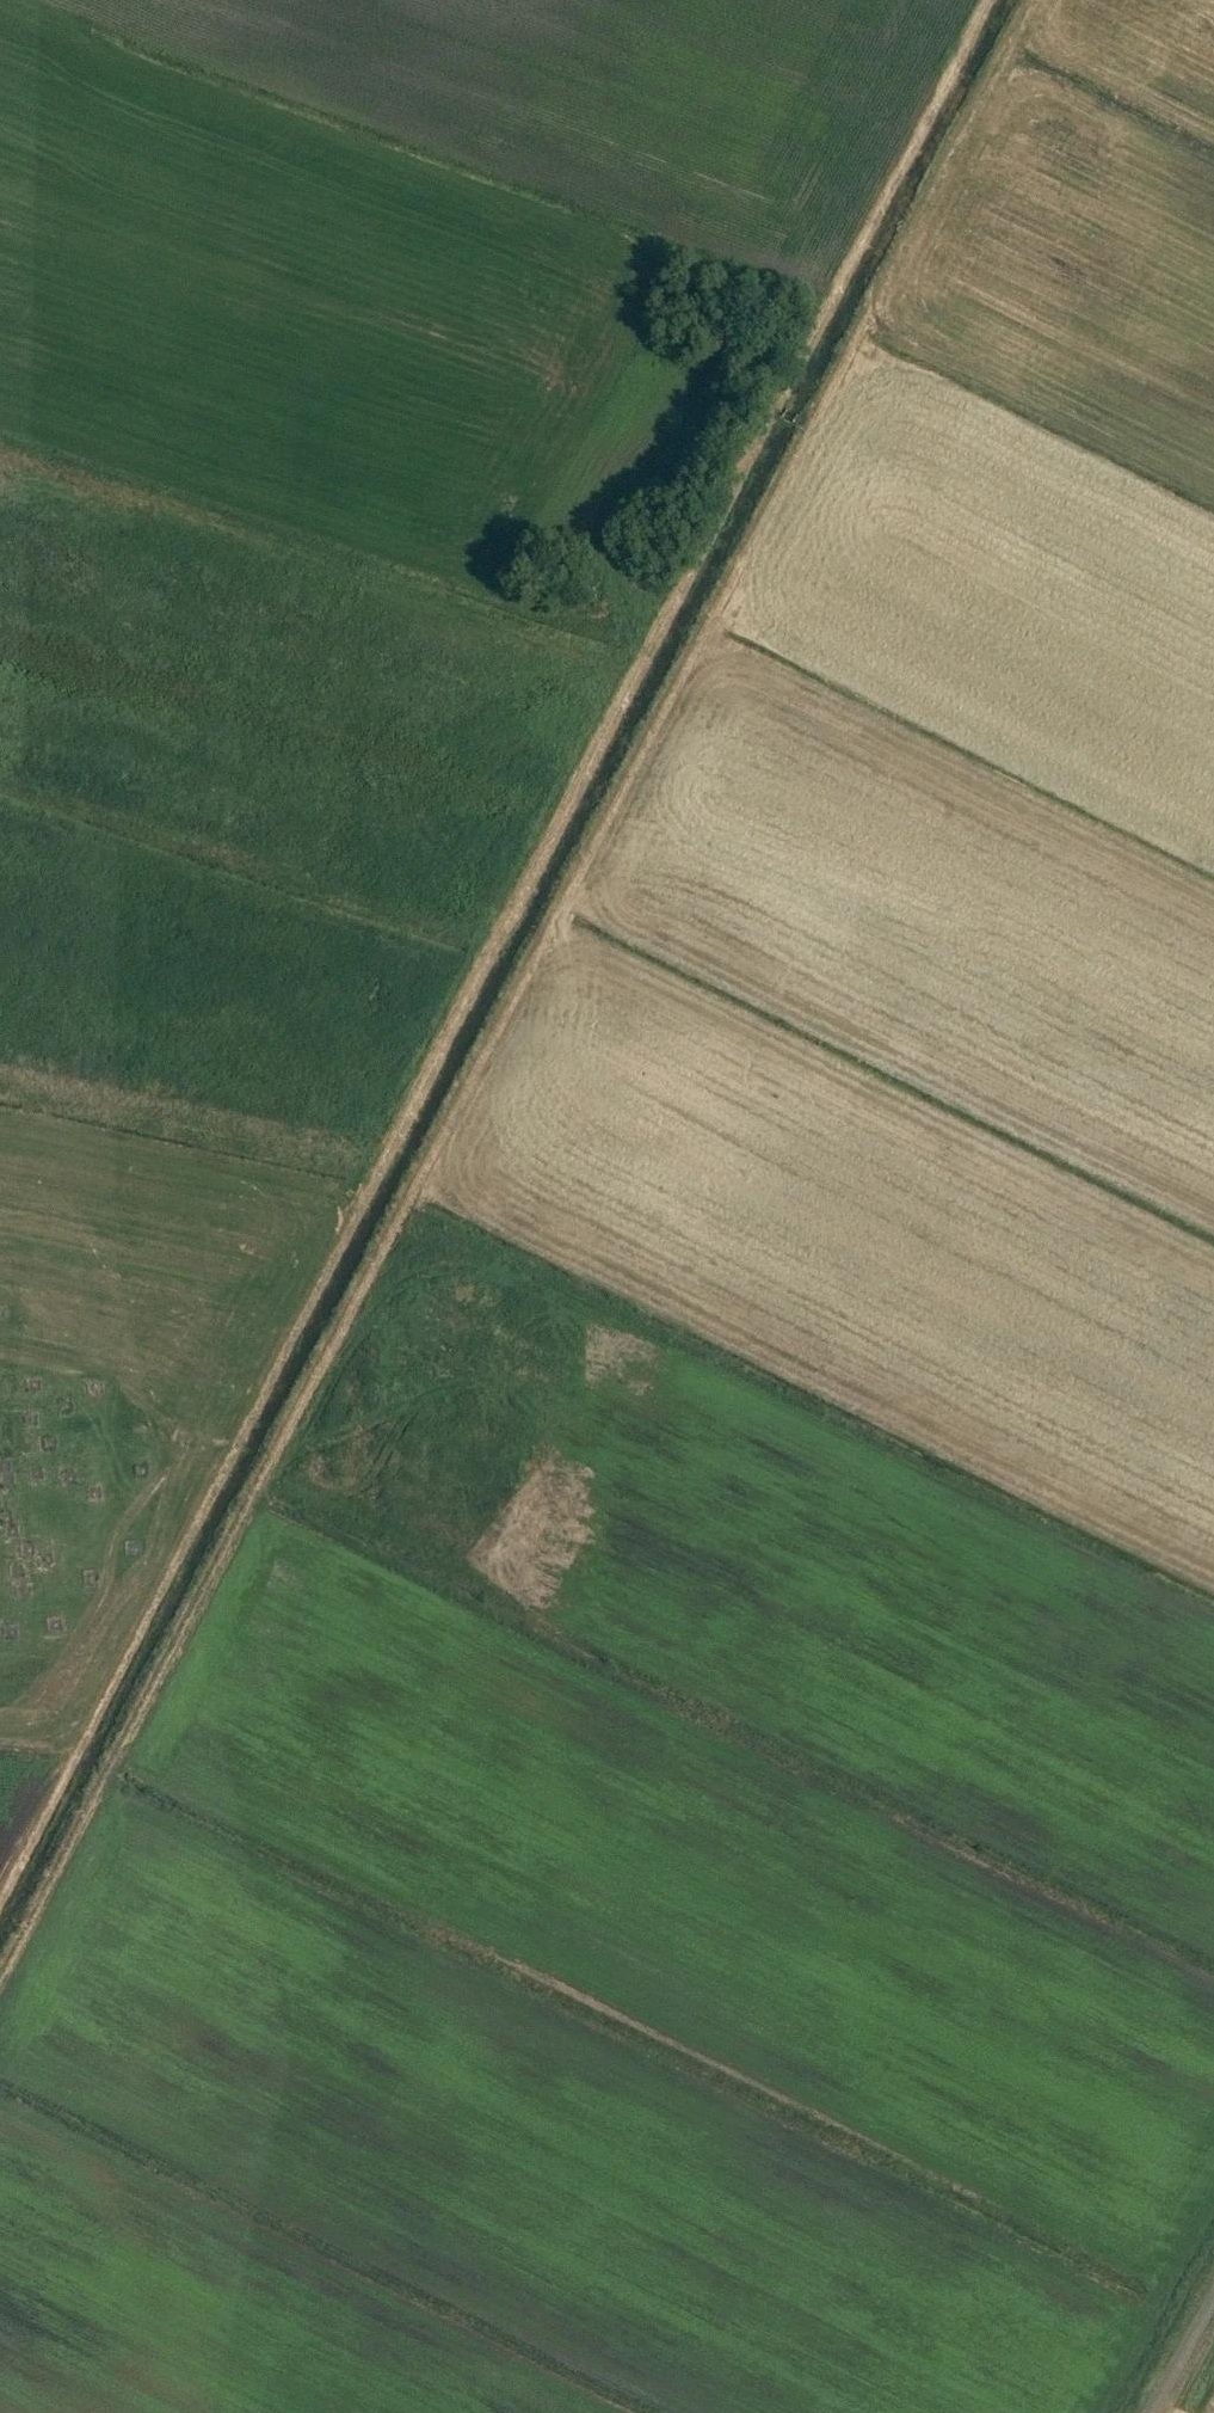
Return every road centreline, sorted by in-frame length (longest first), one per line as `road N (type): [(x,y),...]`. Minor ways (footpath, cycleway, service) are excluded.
road 1 (unclassified): [(1148,2412),(1213,2290)]

